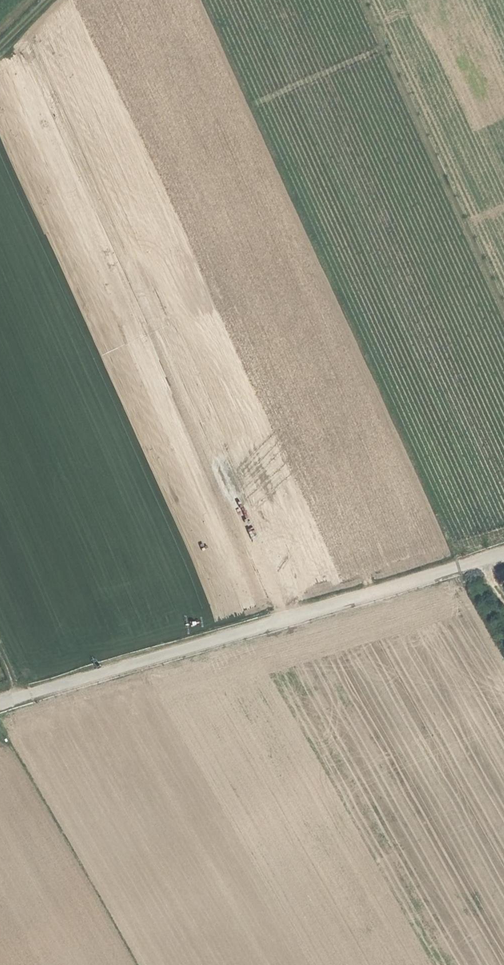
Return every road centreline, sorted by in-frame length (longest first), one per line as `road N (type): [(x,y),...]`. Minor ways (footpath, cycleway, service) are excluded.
road 1 (unclassified): [(503,554),(0,701)]

